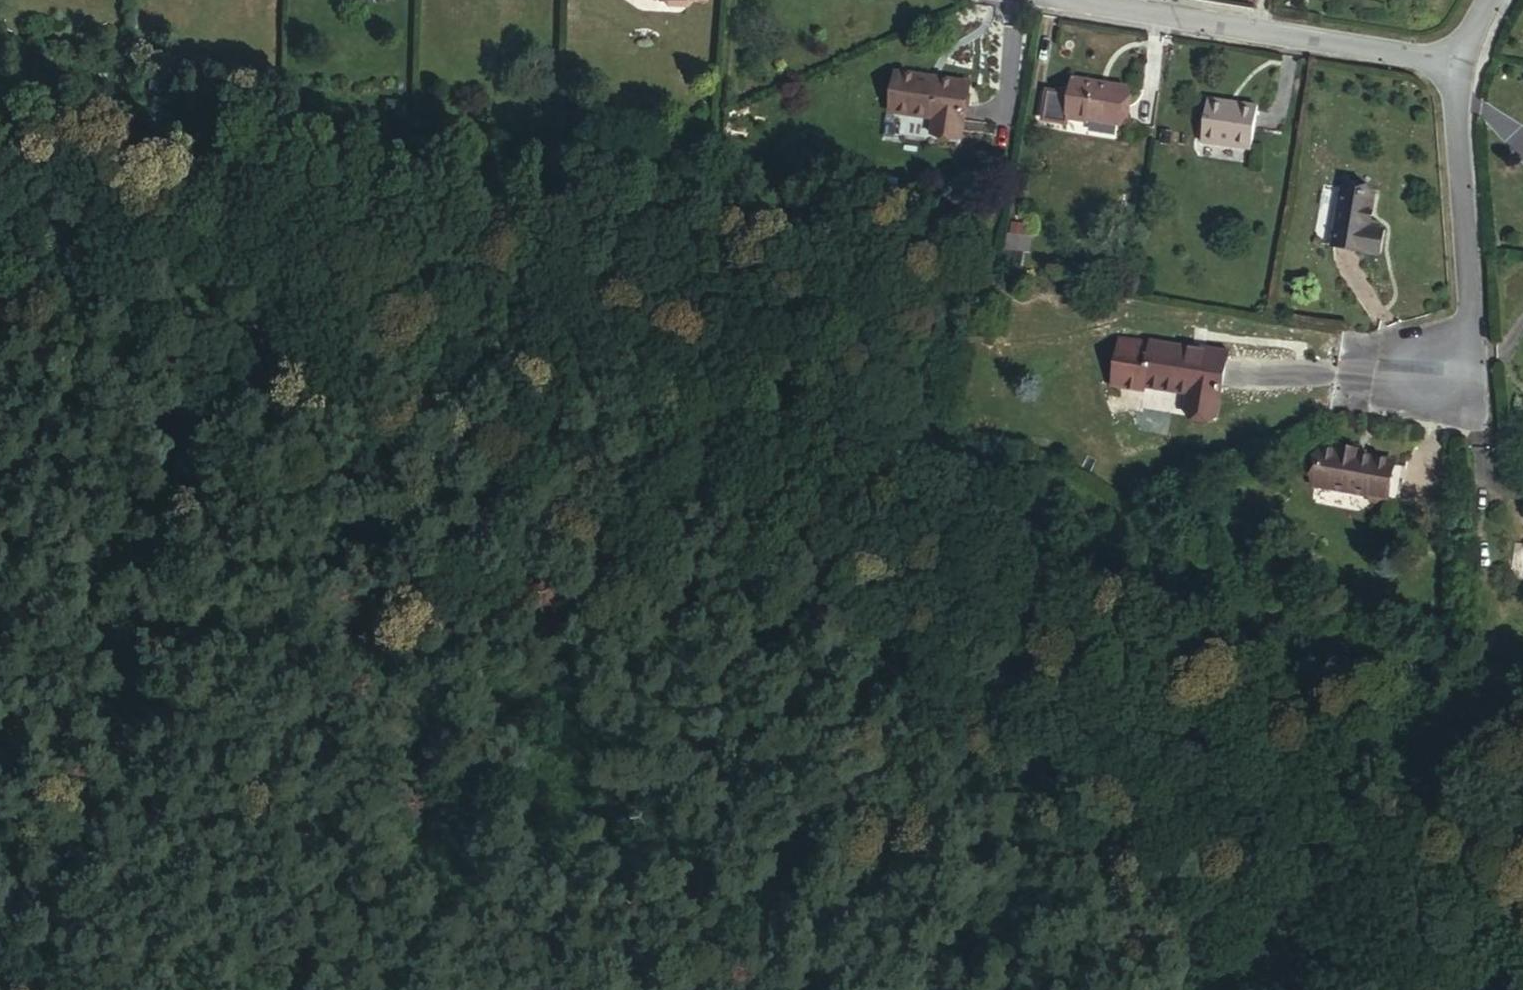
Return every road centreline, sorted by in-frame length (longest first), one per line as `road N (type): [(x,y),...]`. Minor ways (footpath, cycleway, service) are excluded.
road 1 (residential): [(1455,62),(1068,0)]
road 2 (residential): [(1455,62),(1471,322),(1435,377)]

